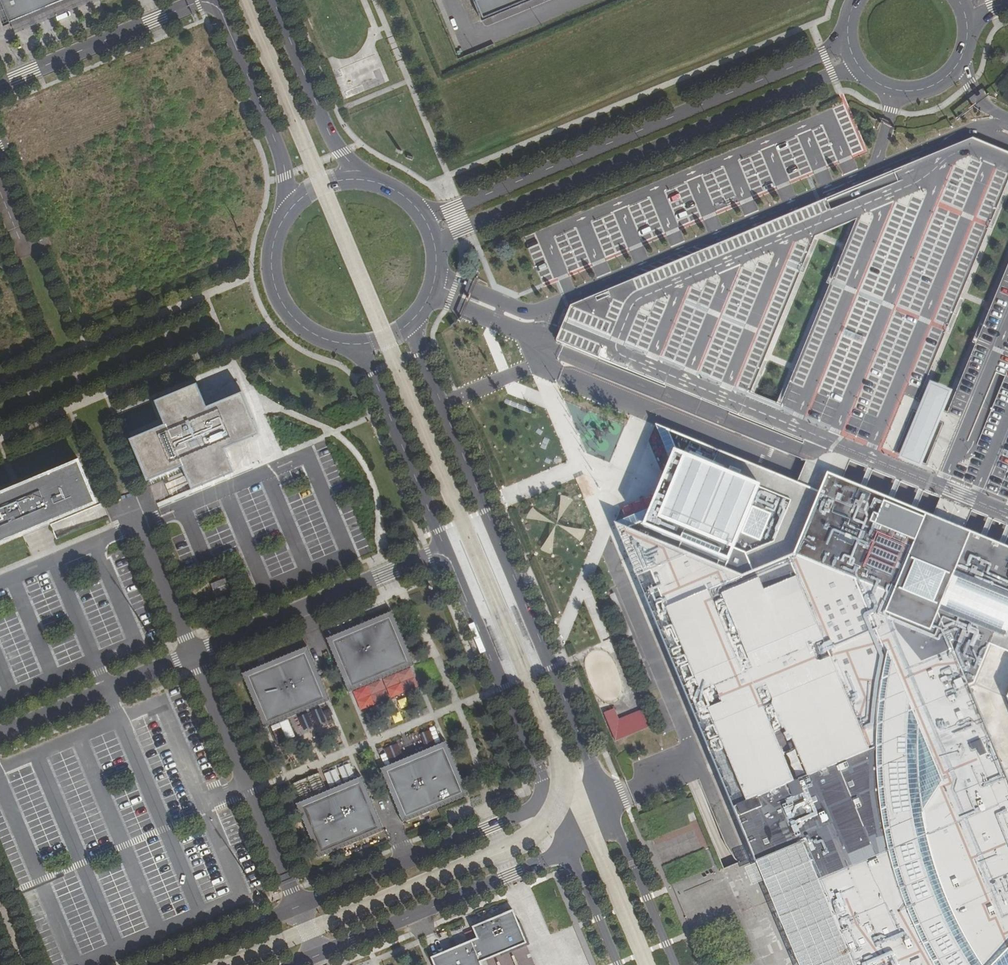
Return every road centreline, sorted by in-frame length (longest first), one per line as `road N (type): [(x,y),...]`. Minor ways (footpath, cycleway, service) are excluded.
road 1 (unclassified): [(607,802),(412,320)]
road 2 (tertiary): [(435,247),(855,66)]
road 3 (tertiary): [(845,43),(421,214)]
road 4 (unclassified): [(445,549),(191,655)]
road 5 (unclassified): [(298,908),(191,655)]
road 6 (unclassified): [(317,956),(569,849)]
road 7 (unclassified): [(532,808),(298,908)]
road 8 (unclassified): [(445,549),(540,776)]
road 9 (tertiary): [(214,0),(277,145),(288,211)]
road 10 (unclassified): [(353,345),(445,549)]
road 11 (unclassified): [(0,84),(200,0)]
road 12 (unclassified): [(191,655),(0,735)]
road 13 (tertiary): [(358,179),(326,129),(273,0)]
road 14 (tertiary): [(288,211),(272,248),(275,289),(297,323),(353,345)]
road 15 (unclassified): [(675,964),(607,802)]
road 16 (tertiary): [(855,66),(886,89),(922,90),(956,66),(967,21)]
road 17 (unclassified): [(298,908),(162,964)]
road 18 (unclassified): [(569,849),(618,964)]

